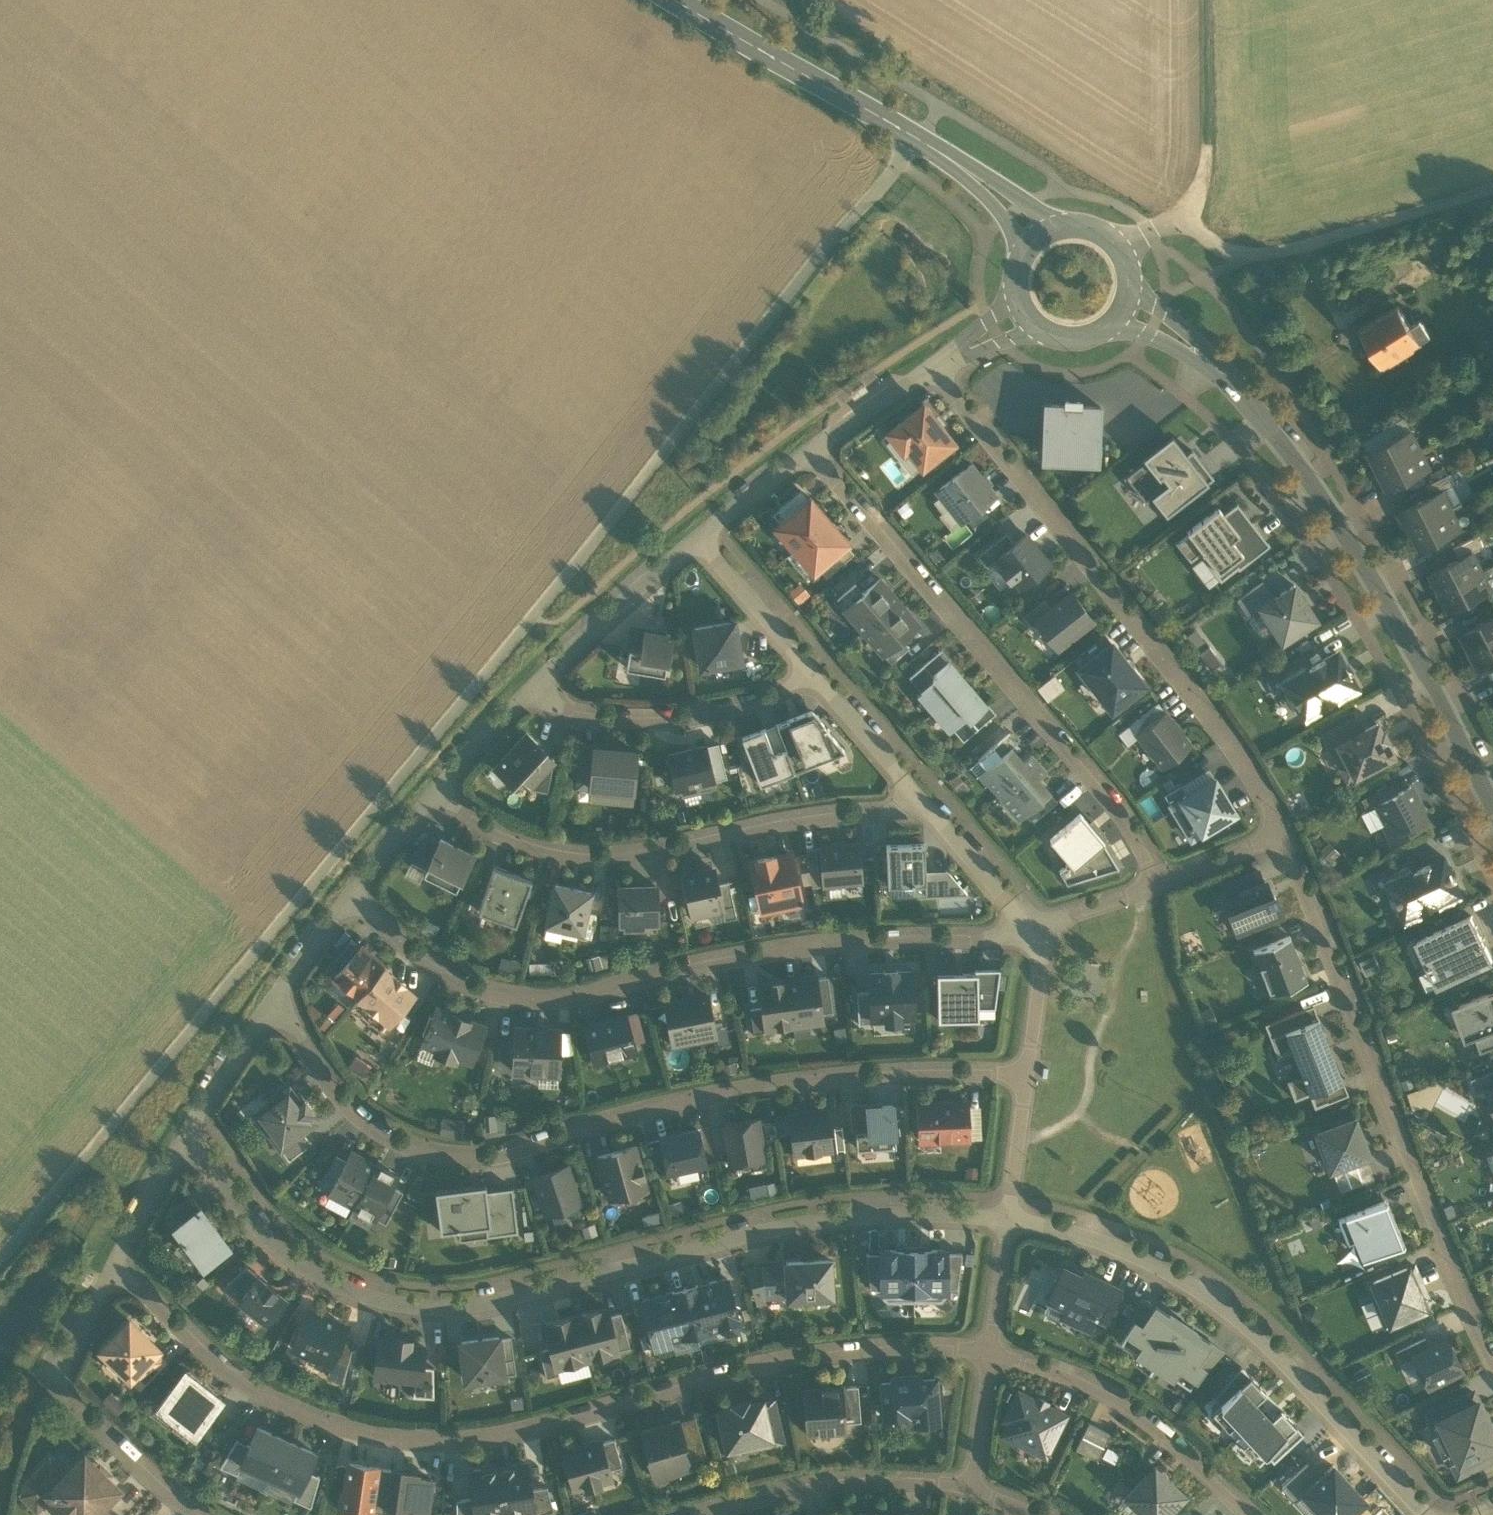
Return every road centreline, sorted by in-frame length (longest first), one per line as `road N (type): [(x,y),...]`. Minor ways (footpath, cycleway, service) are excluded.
road 1 (track): [(914,136),(531,621),(0,1257)]
road 2 (residential): [(987,1349),(856,1347),(717,1372),(493,1434),(385,1436),(303,1411),(239,1376),(116,1263)]
road 3 (residential): [(1008,1207),(898,1201),(785,1211),(482,1292),(417,1297),(356,1284),(303,1256),(188,1133)]
road 4 (residential): [(1024,1071),(909,1069),(756,1085),(476,1157),(432,1153),(363,1114),(279,998)]
road 5 (residential): [(350,896),(421,959),(517,997),(561,999),(839,943),(1041,932)]
road 6 (tertiary): [(1492,803),(1432,681),(1306,474),(1210,361),(1154,321),(1123,309)]
road 7 (residential): [(939,367),(1229,731),(1279,834)]
road 8 (residential): [(1279,834),(1492,1348)]
road 9 (residential): [(814,451),(1112,792),(1161,881)]
road 10 (residential): [(1430,1514),(1247,1323),(1155,1261),(1008,1207)]
road 11 (residential): [(438,789),(507,835),(588,854),(924,801)]
road 12 (tertiary): [(1033,235),(986,185),(914,136),(676,0)]
road 13 (unclassified): [(1492,191),(1267,255),(1225,249),(1177,219),(1118,243)]
road 14 (residential): [(1251,1514),(1159,1424),(1095,1384),(987,1349)]
road 15 (residential): [(969,1483),(867,1473),(760,1488),(674,1514)]
road 16 (residential): [(811,672),(745,704),(685,715),(595,714),(531,694)]
road 17 (track): [(1209,0),(1212,174),(1177,219)]
road 18 (residential): [(701,539),(531,694)]
road 19 (residential): [(204,1514),(55,1378)]
road 20 (residential): [(924,801),(1041,932)]
road 21 (residential): [(701,539),(811,672)]
road 22 (residential): [(811,672),(924,801)]
road 23 (residential): [(279,998),(188,1133)]
road 24 (residential): [(939,367),(814,451)]
road 25 (residential): [(188,1133),(116,1263)]
road 26 (residential): [(987,1349),(1008,1207)]
road 27 (residential): [(814,451),(701,539)]
road 28 (residential): [(1024,1071),(1041,932)]
road 29 (residential): [(438,789),(350,896)]
road 30 (residential): [(1008,1207),(1024,1071)]
road 31 (residential): [(969,1483),(987,1349)]
road 32 (residential): [(531,694),(438,789)]
road 33 (residential): [(1041,932),(1055,918),(1161,881)]
road 34 (residential): [(116,1263),(55,1378)]
road 35 (residential): [(1161,881),(1279,834)]
road 36 (residential): [(350,896),(279,998)]

